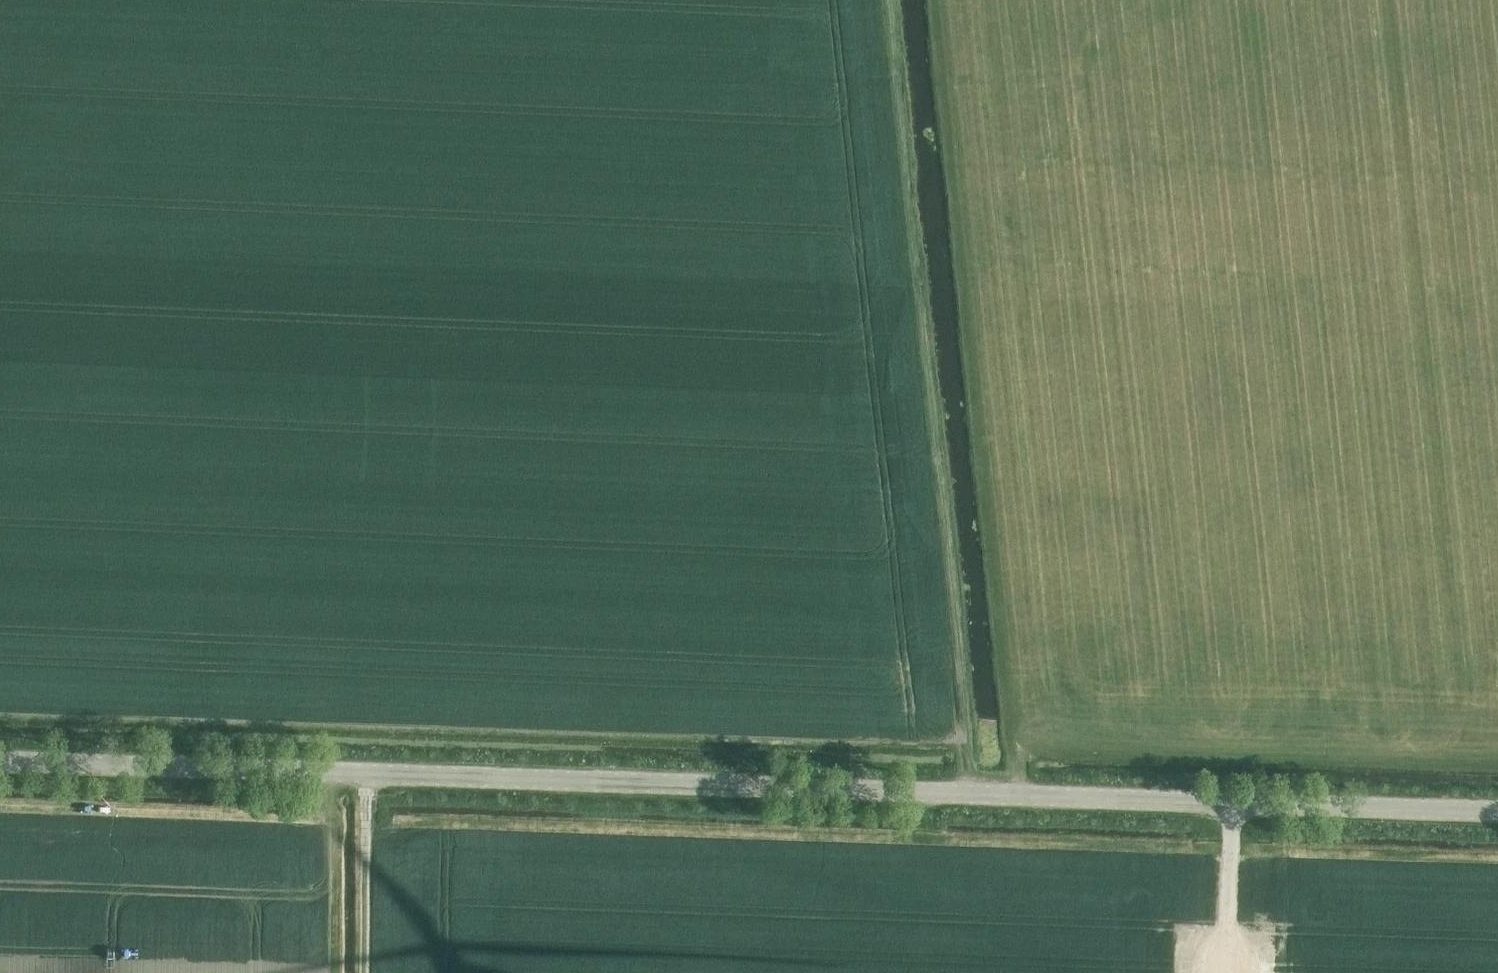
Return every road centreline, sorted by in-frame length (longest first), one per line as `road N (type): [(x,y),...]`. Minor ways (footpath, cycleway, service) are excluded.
road 1 (tertiary): [(1497,812),(0,763)]
road 2 (track): [(367,775),(365,972)]

